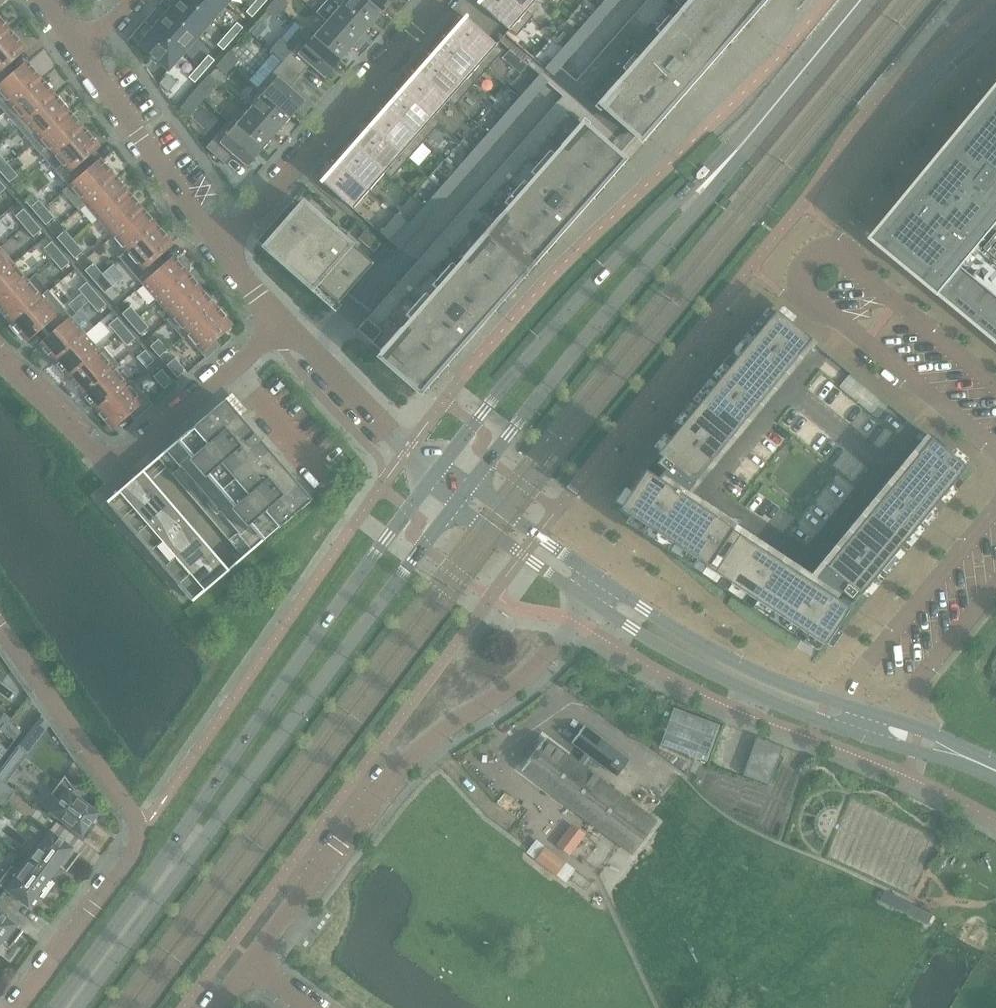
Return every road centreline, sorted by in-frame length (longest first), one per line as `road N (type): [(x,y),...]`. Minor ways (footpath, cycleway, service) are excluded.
road 1 (tertiary): [(436,473),(49,1007)]
road 2 (tertiary): [(74,1007),(454,505)]
road 3 (residential): [(995,387),(841,248),(809,260),(804,293),(995,450)]
road 4 (residential): [(251,963),(386,782),(428,740),(527,674),(578,623),(582,597)]
road 5 (residential): [(19,1007),(129,860),(139,834),(0,627)]
road 6 (tertiary): [(708,183),(664,214),(570,309),(436,473)]
road 7 (tertiary): [(467,488),(708,183)]
road 8 (residential): [(0,362),(90,449),(116,460),(140,447),(282,325)]
road 9 (residential): [(223,253),(444,0)]
road 10 (residential): [(582,597),(701,670),(857,733)]
road 11 (residential): [(843,706),(711,652),(595,577)]
road 12 (residential): [(995,506),(843,706)]
road 13 (residential): [(81,55),(223,253)]
road 14 (tertiary): [(708,183),(860,0)]
road 15 (residential): [(282,325),(436,473)]
road 16 (residential): [(888,719),(995,586)]
road 17 (residential): [(454,505),(582,597)]
road 18 (residential): [(595,577),(467,488)]
road 19 (residential): [(857,733),(995,780)]

